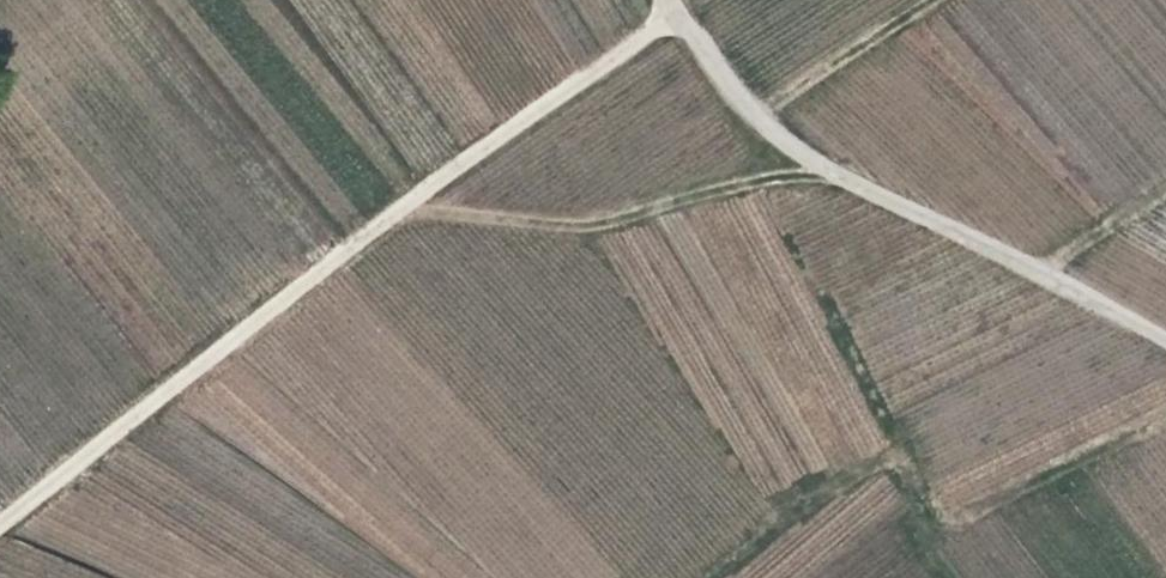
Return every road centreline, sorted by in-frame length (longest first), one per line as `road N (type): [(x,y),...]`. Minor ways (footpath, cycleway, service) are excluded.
road 1 (track): [(0,530),(419,197),(686,19)]
road 2 (unclassified): [(1165,339),(812,153),(755,107),(676,0)]
road 3 (track): [(843,168),(709,192),(613,224),(522,218),(419,197)]
road 4 (track): [(768,117),(935,0)]

